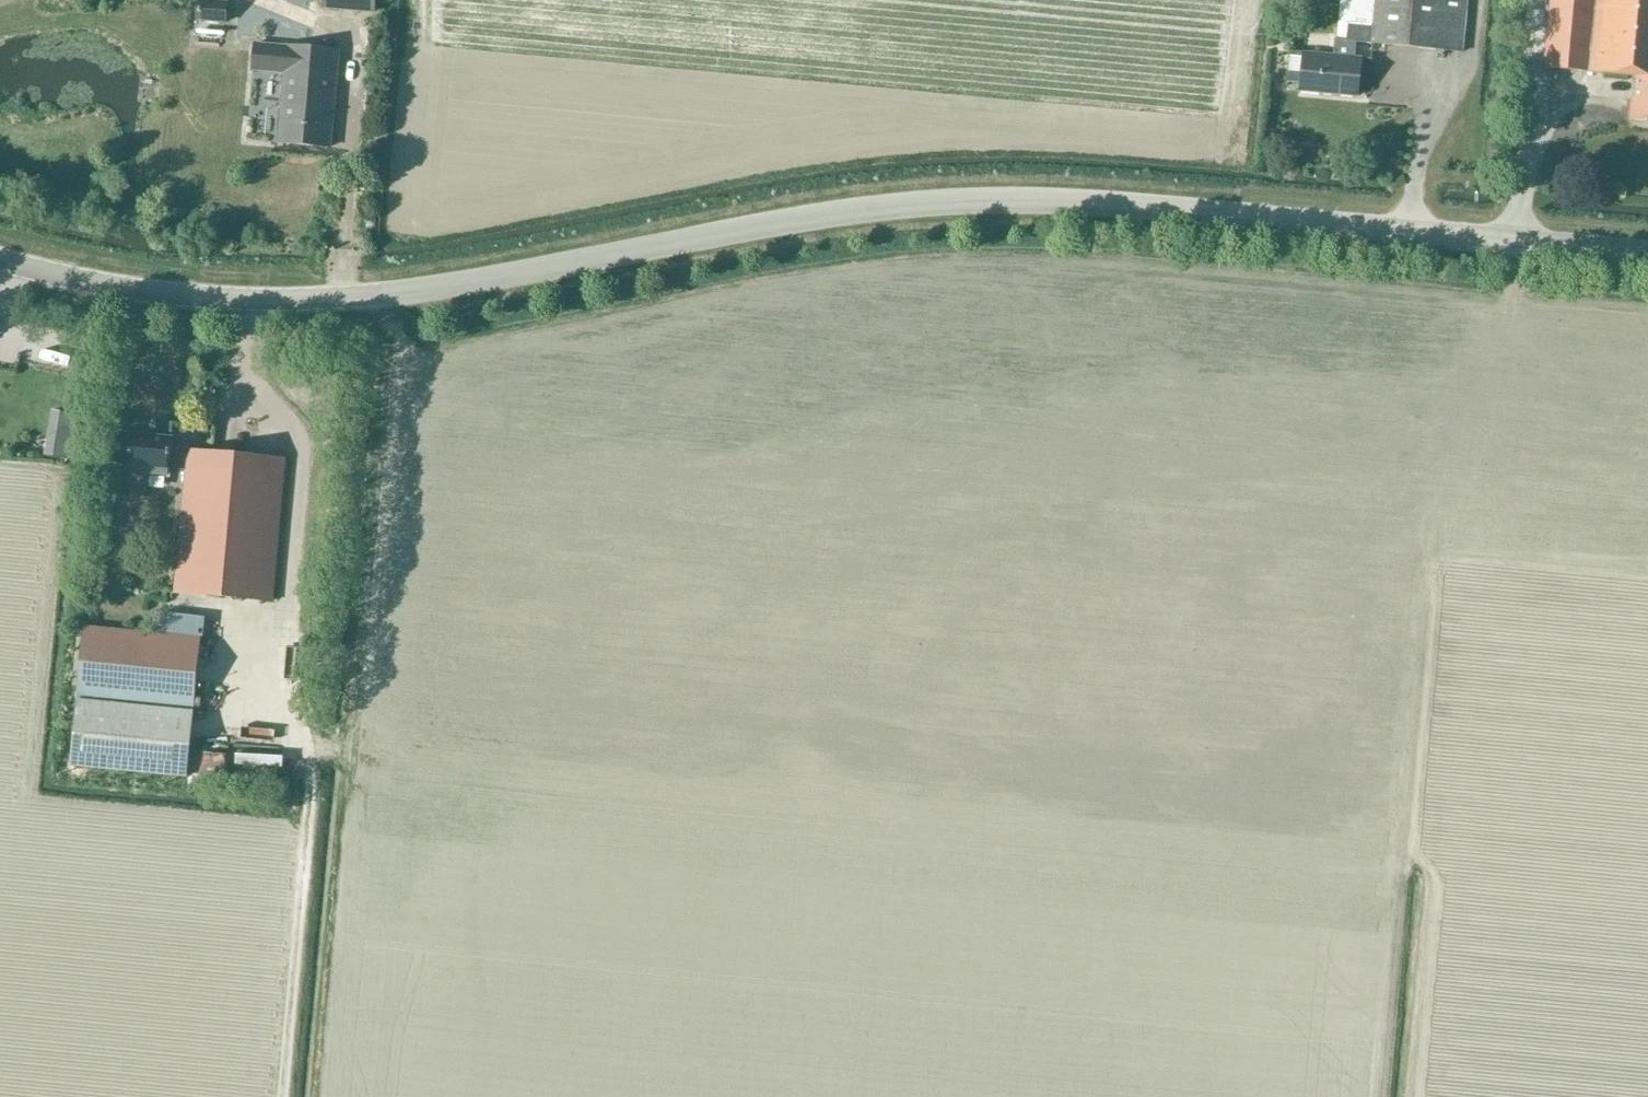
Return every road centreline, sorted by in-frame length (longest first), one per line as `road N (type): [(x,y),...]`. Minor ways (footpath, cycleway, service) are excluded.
road 1 (unclassified): [(1647,254),(1185,210),(977,201),(828,216),(430,294),(278,305),(136,294),(0,258)]

